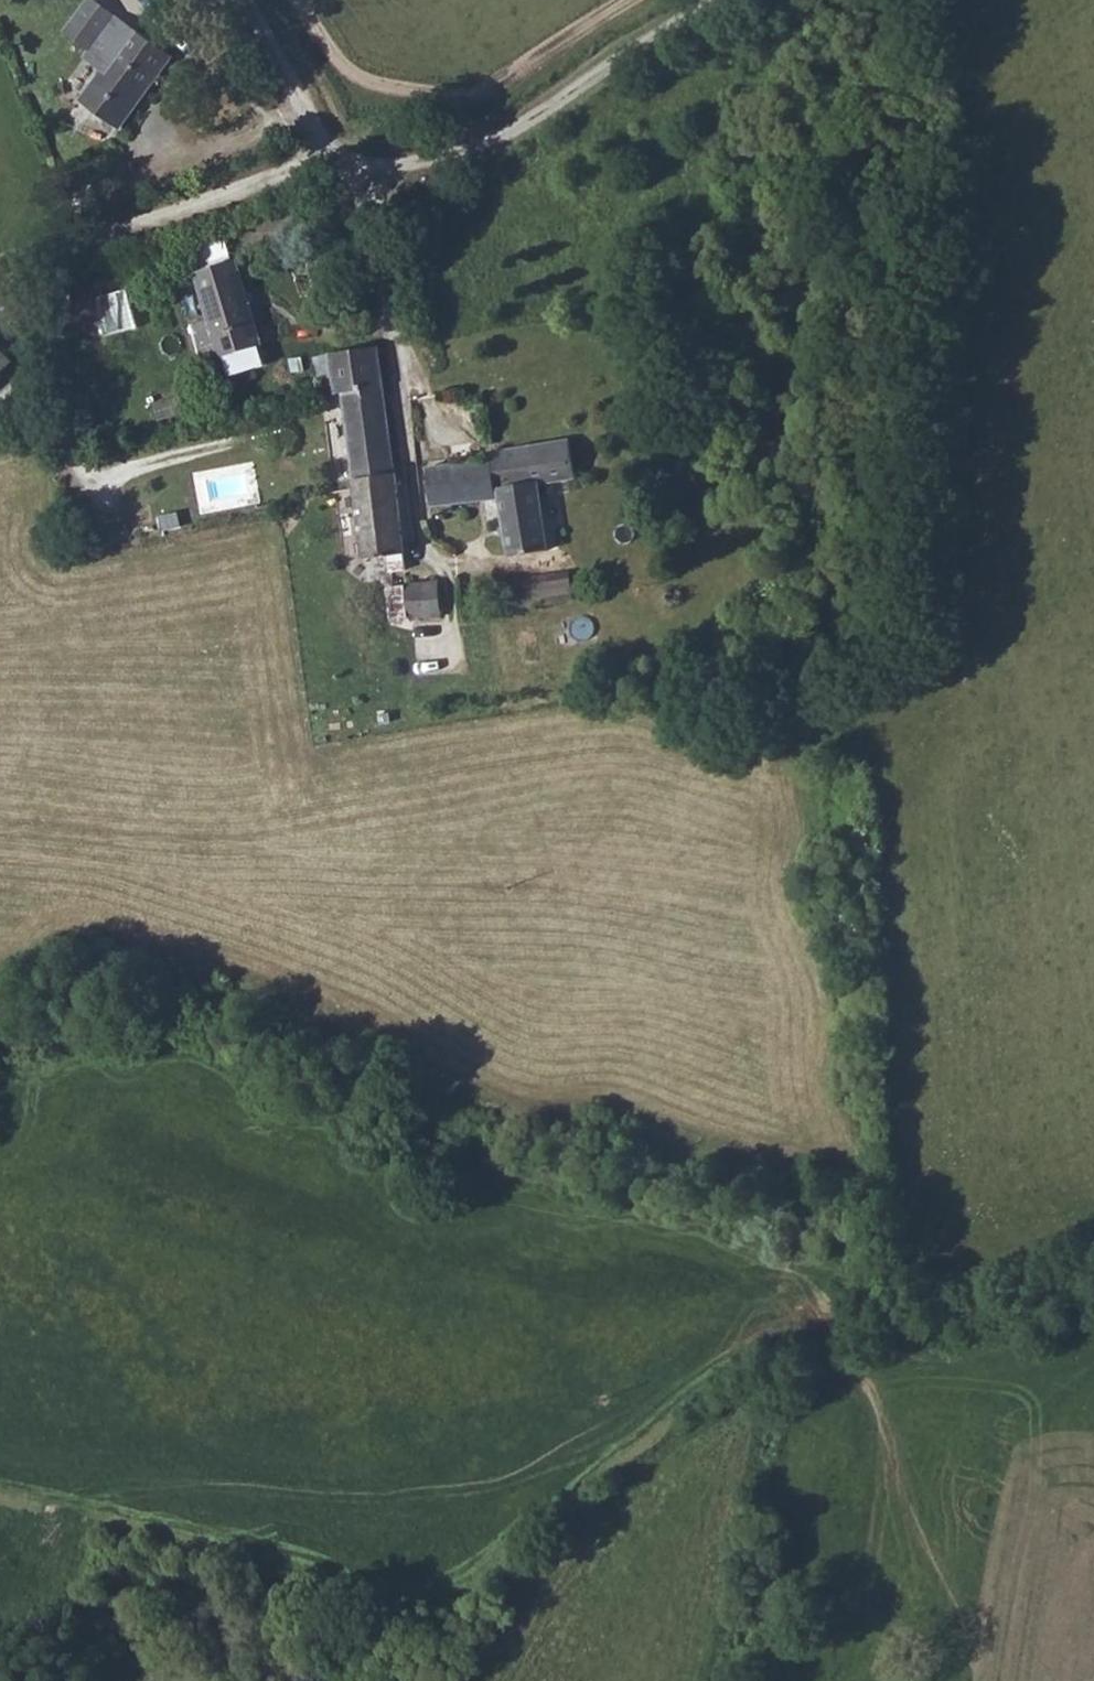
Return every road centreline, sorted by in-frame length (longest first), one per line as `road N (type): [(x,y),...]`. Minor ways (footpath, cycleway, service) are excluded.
road 1 (unclassified): [(248,0),(333,142),(357,163),(395,171),(479,149),(708,0)]
road 2 (track): [(342,150),(287,178),(0,267)]

